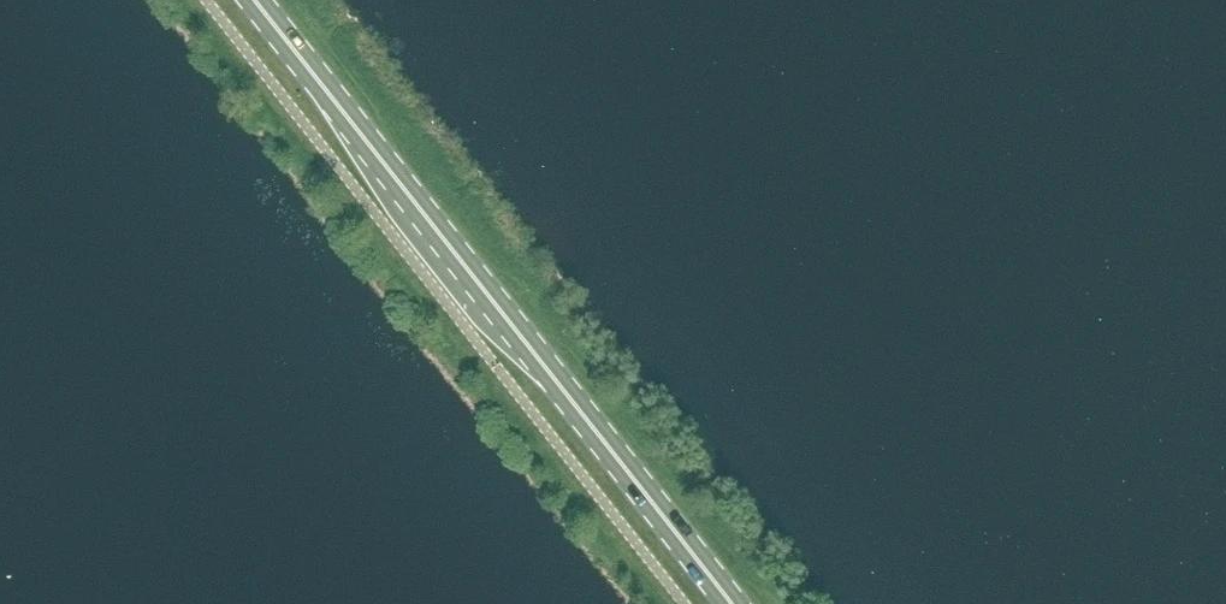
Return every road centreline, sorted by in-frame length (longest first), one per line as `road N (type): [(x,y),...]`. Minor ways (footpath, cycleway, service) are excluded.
road 1 (primary): [(730,603),(254,0)]

